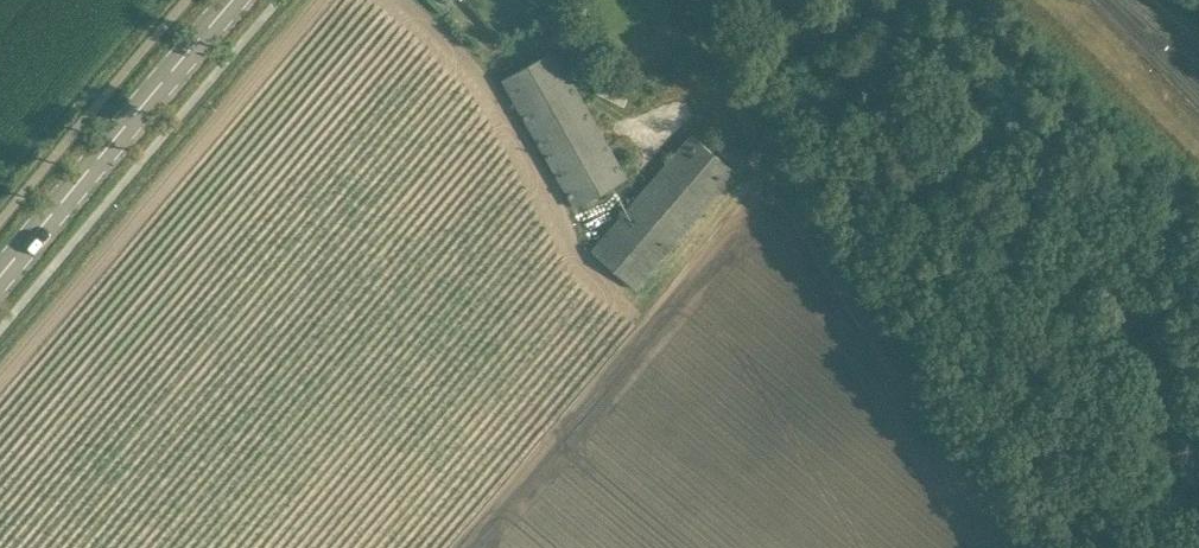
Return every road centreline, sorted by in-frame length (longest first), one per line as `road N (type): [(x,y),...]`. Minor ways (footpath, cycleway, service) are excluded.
road 1 (secondary): [(0,275),(234,0)]

